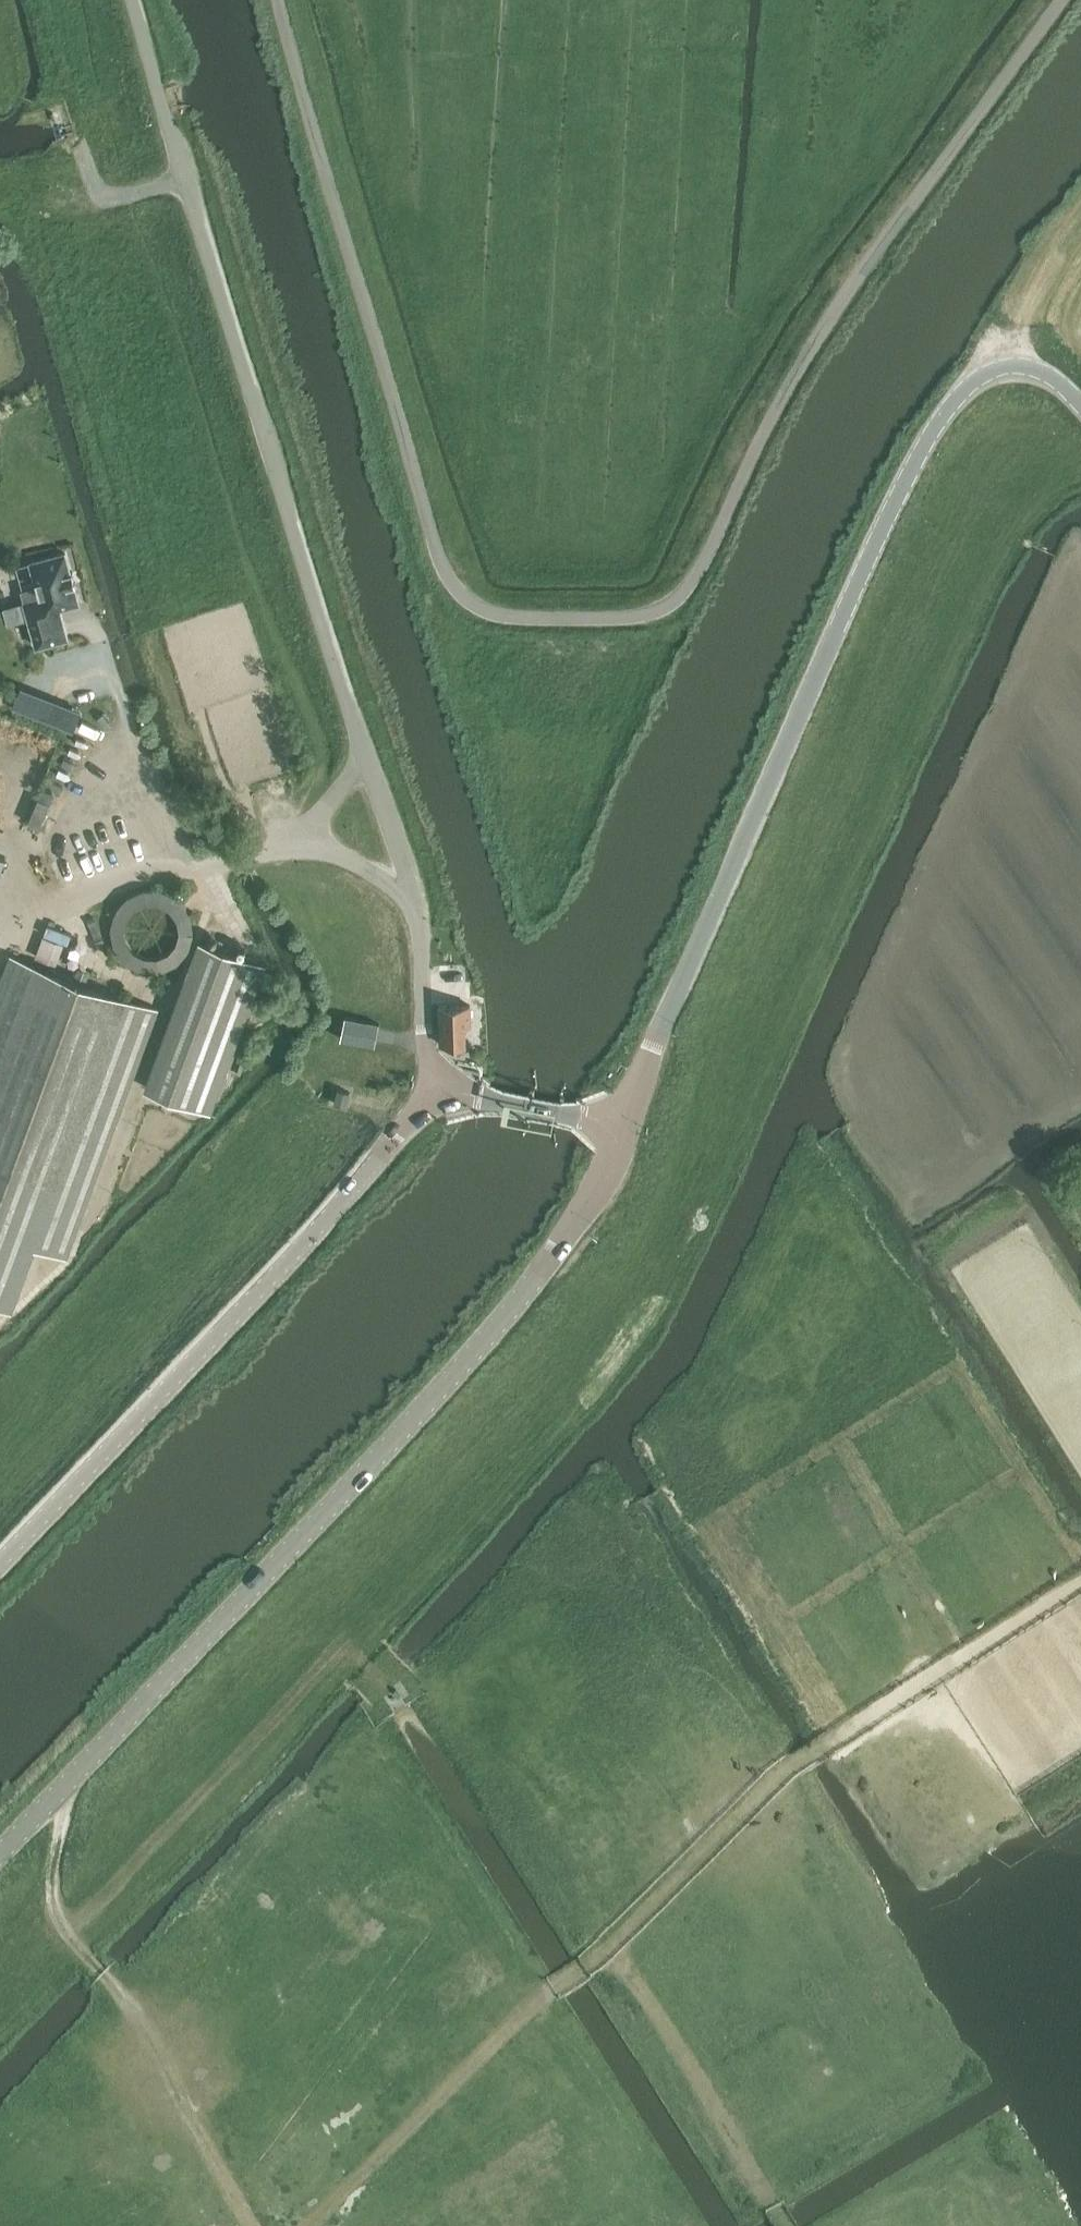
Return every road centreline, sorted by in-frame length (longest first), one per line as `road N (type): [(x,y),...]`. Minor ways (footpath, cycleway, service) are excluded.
road 1 (unclassified): [(279,0),(446,575),(478,608),(535,621),(609,621),(673,607),(708,558),(803,370),(1069,0)]
road 2 (unclassified): [(434,1079),(413,893),(132,0)]
road 3 (unclassified): [(0,1852),(416,1416),(545,1270),(584,1211),(624,1123)]
road 4 (unclassified): [(624,1123),(743,836),(937,418),(978,370),(1006,359),(1036,365),(1080,400)]
road 5 (unclassified): [(0,1571),(399,1136),(434,1079)]
road 6 (track): [(256,2225),(133,2002),(66,1936),(53,1905),(66,1780)]
road 7 (track): [(545,1996),(308,2225)]
road 8 (track): [(1080,1583),(824,1744)]
road 9 (track): [(792,1767),(593,1967)]
road 10 (unclassified): [(624,1123),(484,1097),(434,1079)]

